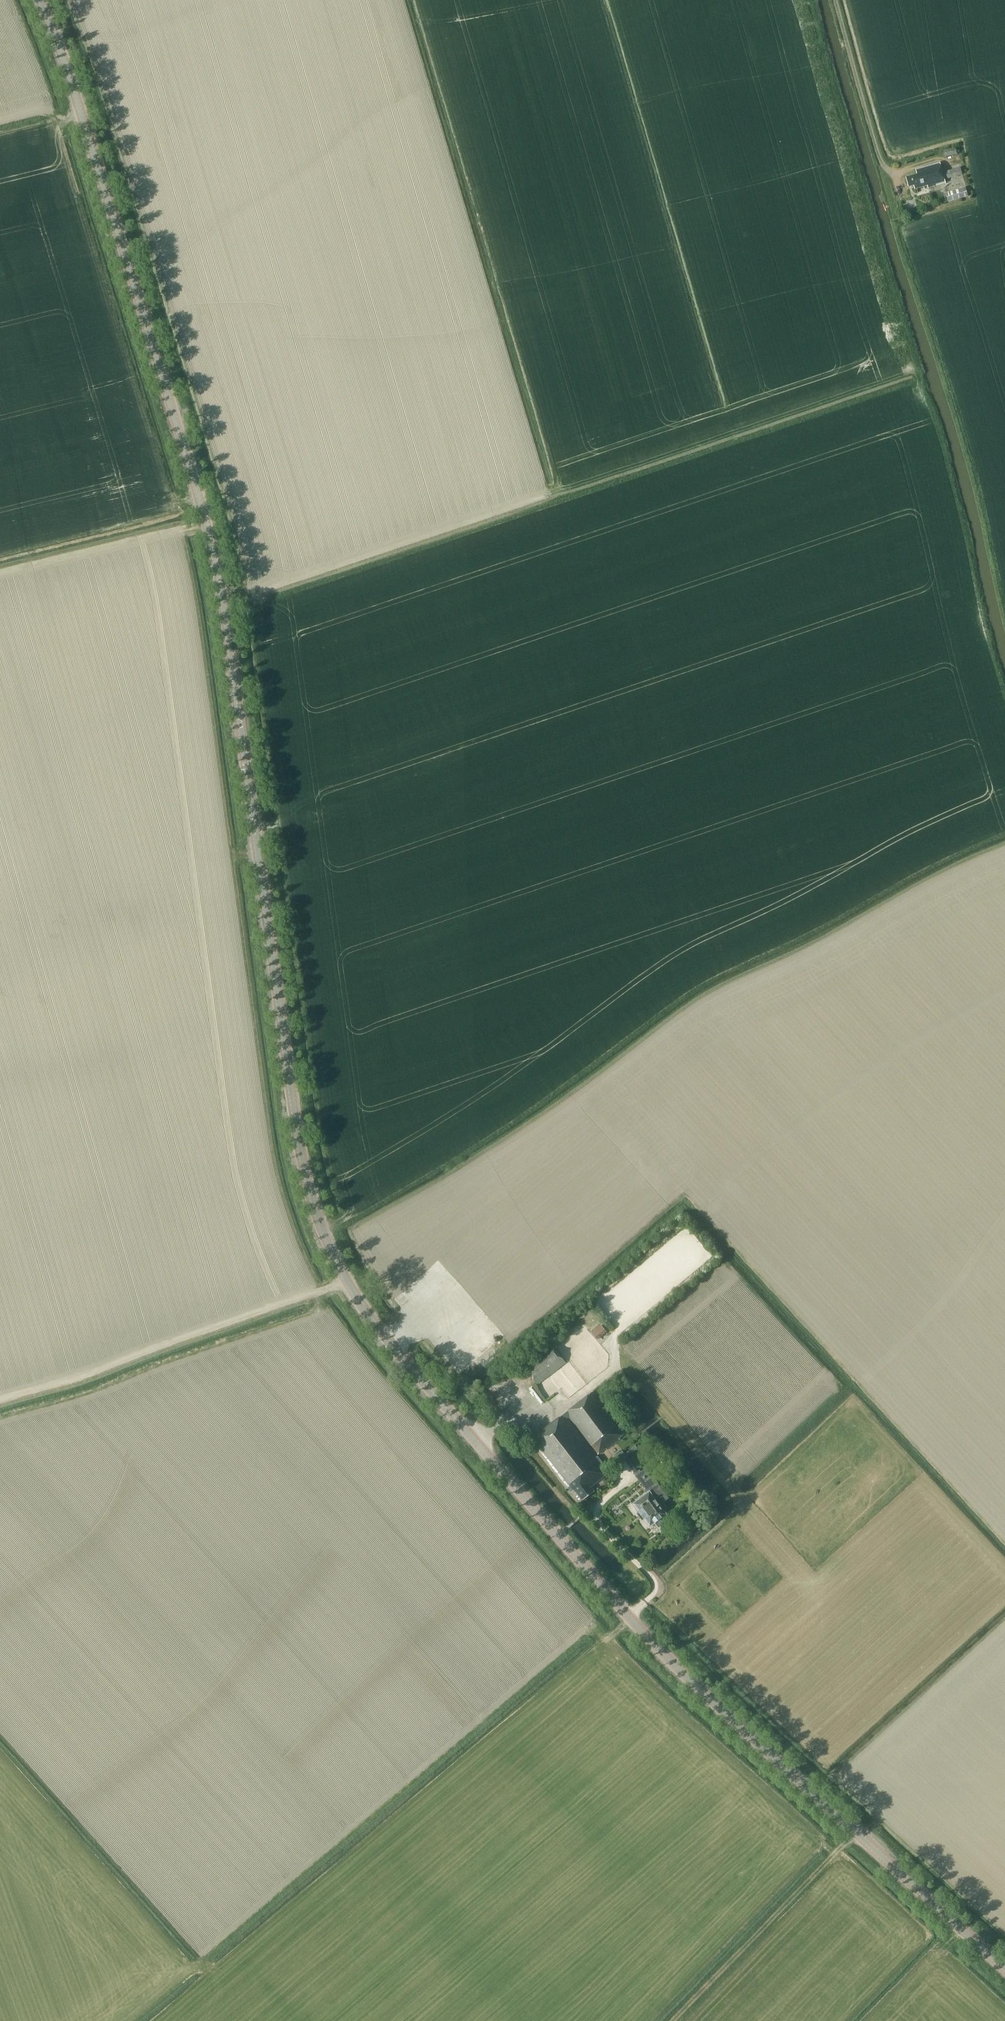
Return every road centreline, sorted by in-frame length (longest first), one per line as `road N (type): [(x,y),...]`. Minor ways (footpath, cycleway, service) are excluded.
road 1 (tertiary): [(1004,1970),(711,1698),(458,1428),(379,1334),(332,1256),(306,1179),(222,599),(195,477),(37,0)]

